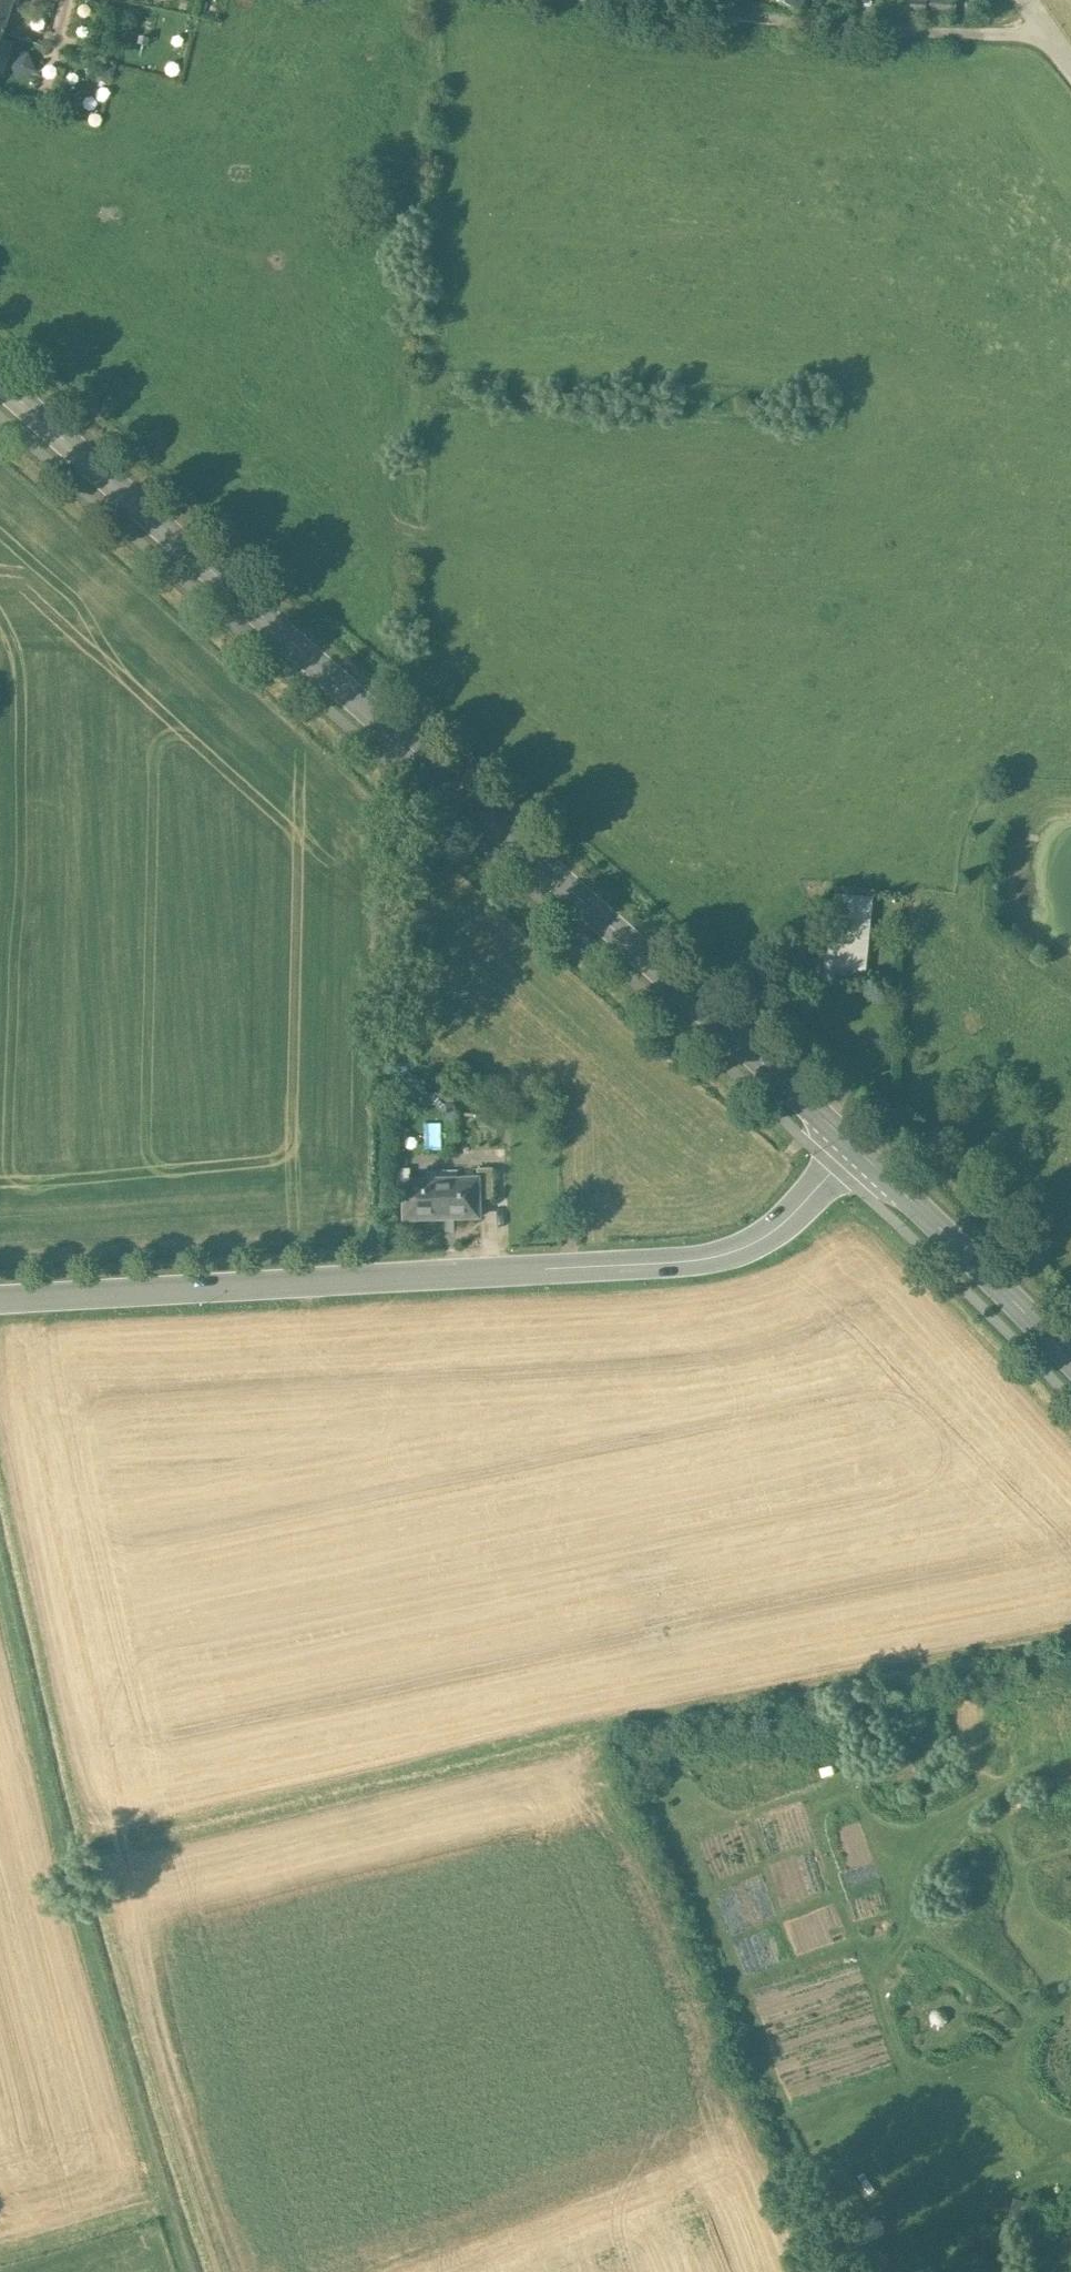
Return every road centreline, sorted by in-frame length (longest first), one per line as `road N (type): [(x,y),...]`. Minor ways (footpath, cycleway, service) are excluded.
road 1 (secondary): [(0,382),(855,1153)]
road 2 (tertiary): [(855,1153),(772,1231),(739,1251),(683,1262),(0,1302)]
road 3 (track): [(1040,25),(890,34),(614,0)]
road 4 (secondary): [(855,1153),(1070,1357)]

